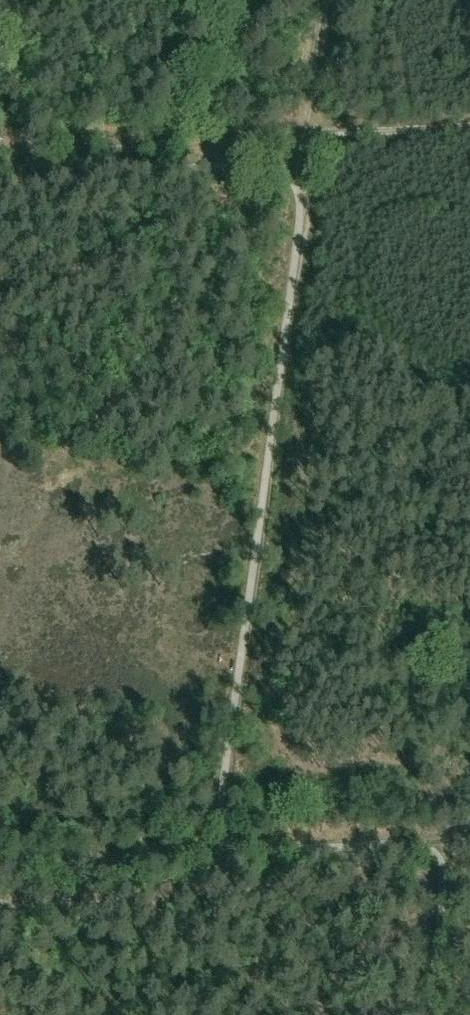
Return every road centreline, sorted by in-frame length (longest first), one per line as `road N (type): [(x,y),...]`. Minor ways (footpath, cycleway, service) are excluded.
road 1 (track): [(0,158),(304,133)]
road 2 (track): [(240,852),(0,872)]
road 3 (track): [(304,133),(469,121)]
road 4 (track): [(304,133),(320,0)]

